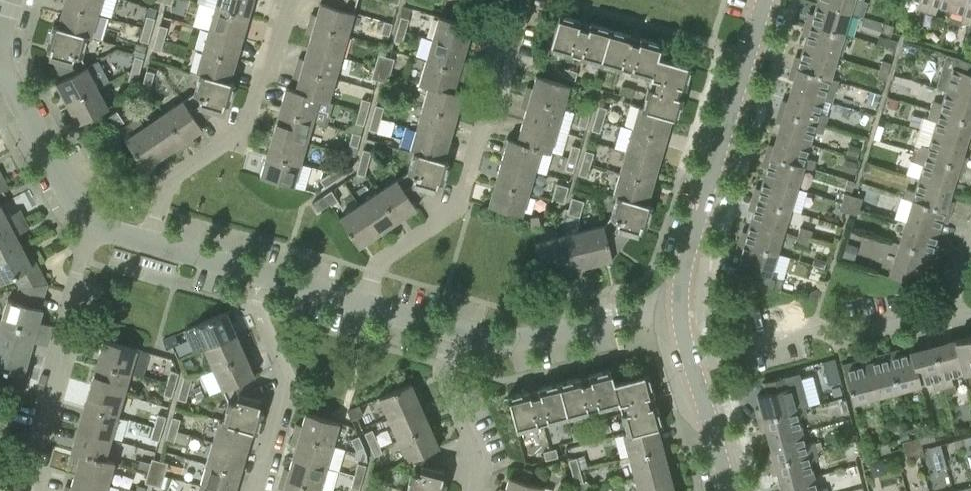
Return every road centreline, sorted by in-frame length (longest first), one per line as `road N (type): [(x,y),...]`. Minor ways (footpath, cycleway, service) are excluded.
road 1 (residential): [(364,307),(373,275),(455,213),(520,0)]
road 2 (tertiary): [(680,313),(688,252),(763,0)]
road 3 (residential): [(147,242),(163,189),(241,133),(292,0)]
road 4 (residential): [(26,490),(95,227)]
road 5 (residential): [(688,356),(805,326),(846,337),(949,310)]
road 6 (residential): [(680,313),(502,342),(452,331)]
road 7 (residential): [(262,490),(291,399),(251,307),(260,278)]
road 8 (residential): [(95,227),(64,199),(0,70)]
road 9 (residential): [(464,490),(461,439),(442,376),(452,331)]
road 10 (tertiary): [(729,490),(688,356)]

